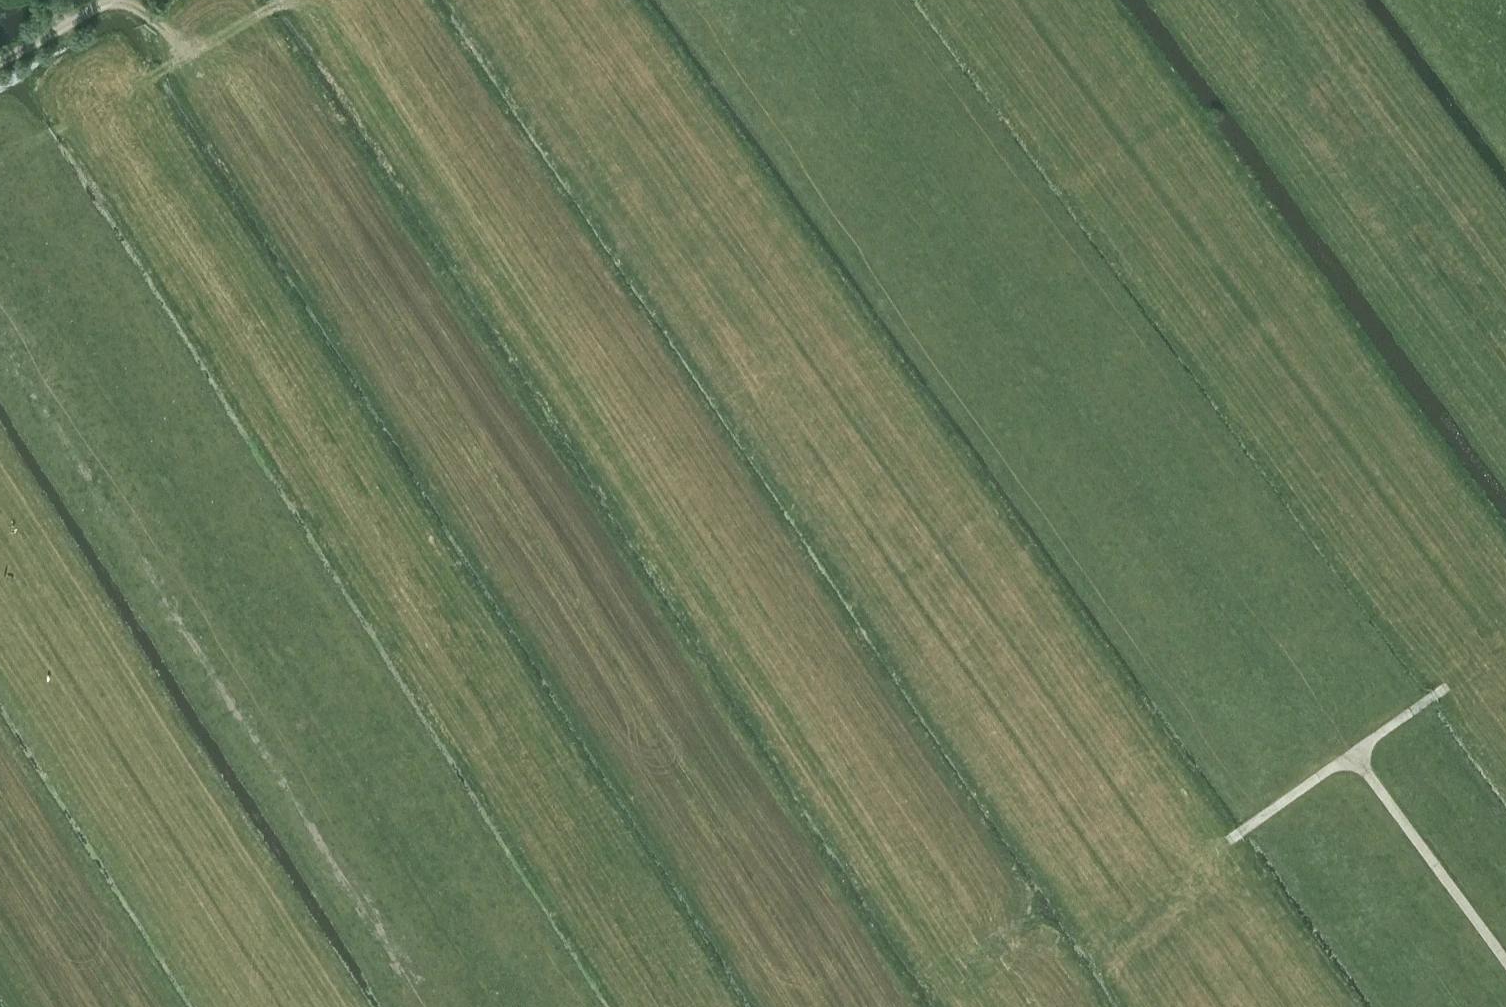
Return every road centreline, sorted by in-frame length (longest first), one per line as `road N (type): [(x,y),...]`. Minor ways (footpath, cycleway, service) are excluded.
road 1 (track): [(1229,836),(1445,689)]
road 2 (track): [(1355,756),(1505,966)]
road 3 (track): [(0,68),(118,0)]

